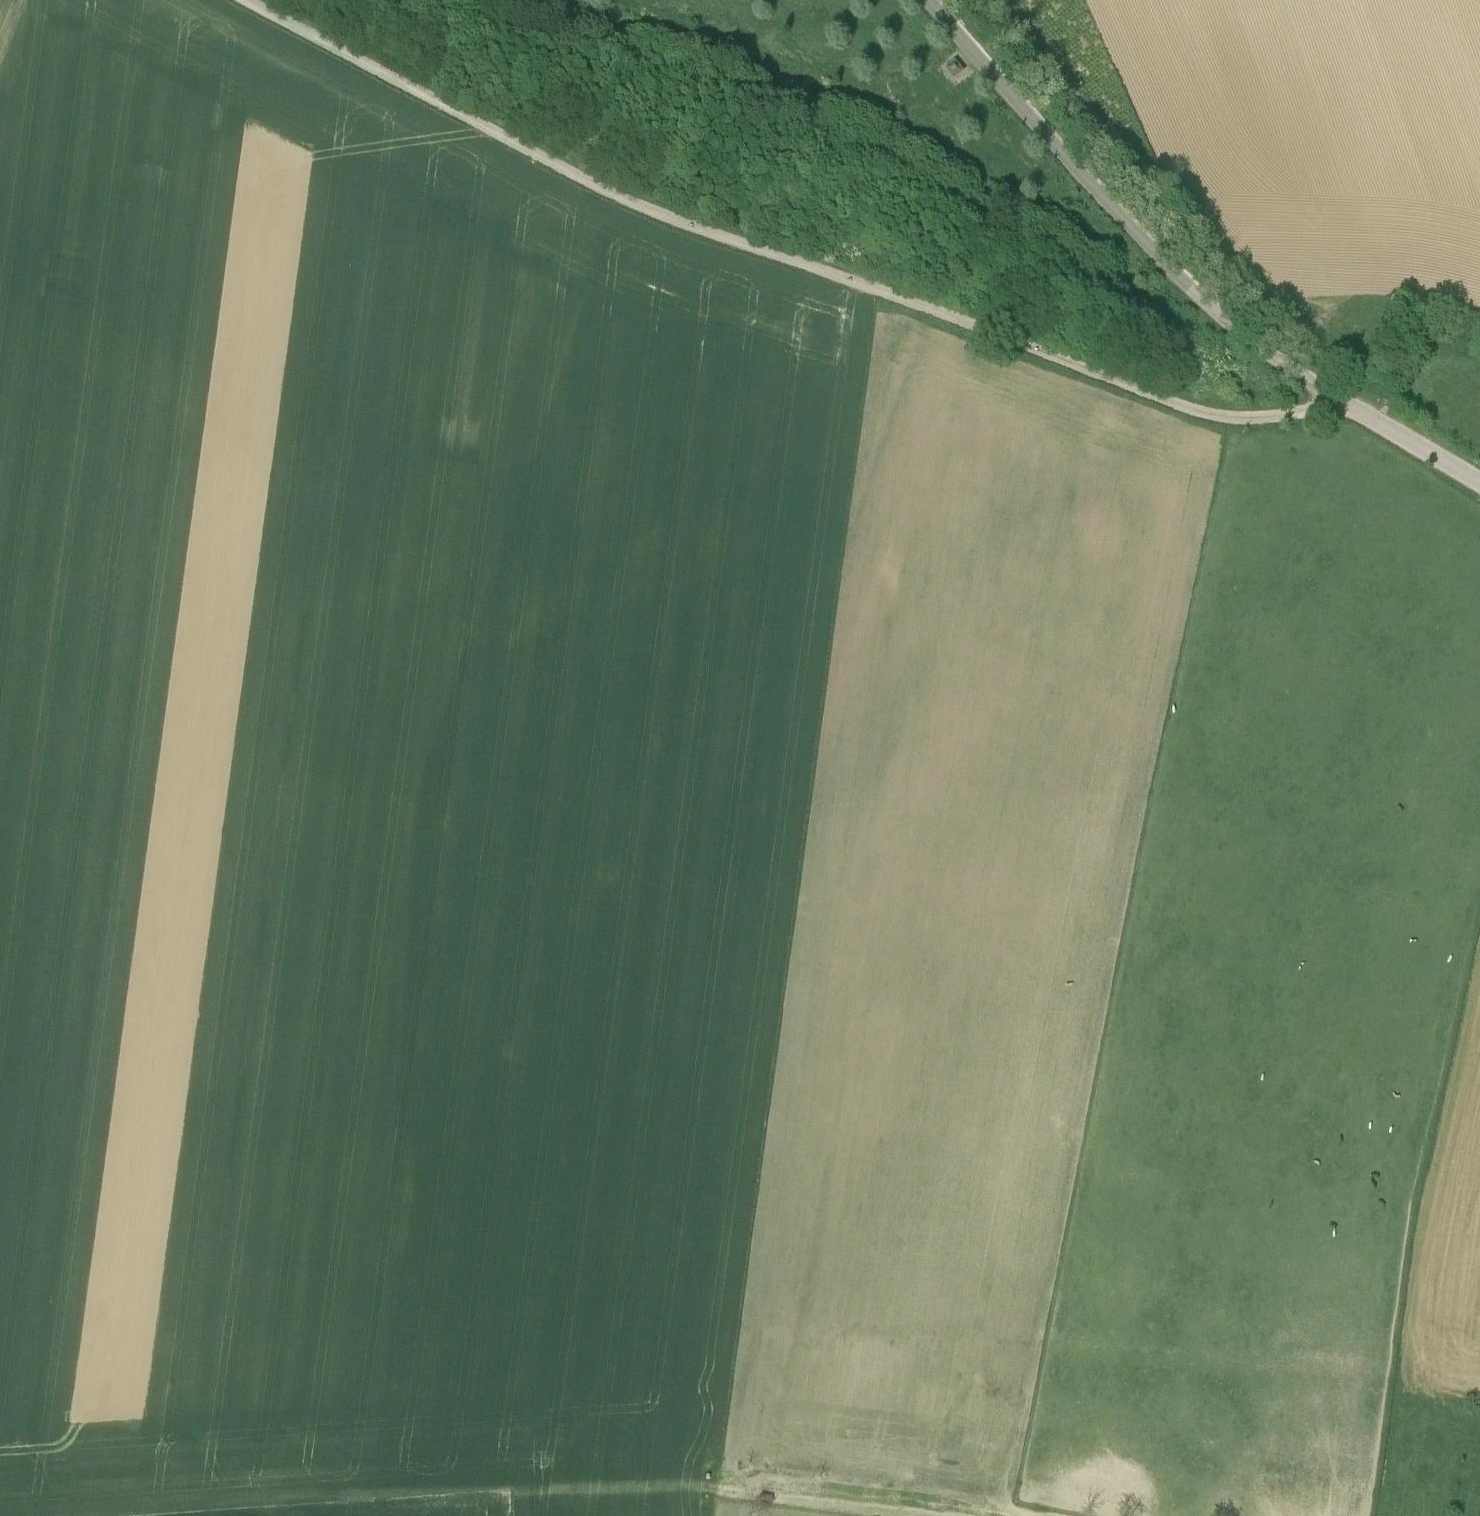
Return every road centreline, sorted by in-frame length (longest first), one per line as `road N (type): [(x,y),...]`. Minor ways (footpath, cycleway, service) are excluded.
road 1 (track): [(246,0),(670,219),(1203,412),(1285,416),(1341,401)]
road 2 (unclassified): [(1479,482),(1341,401),(1232,325),(1083,175),(928,0)]

